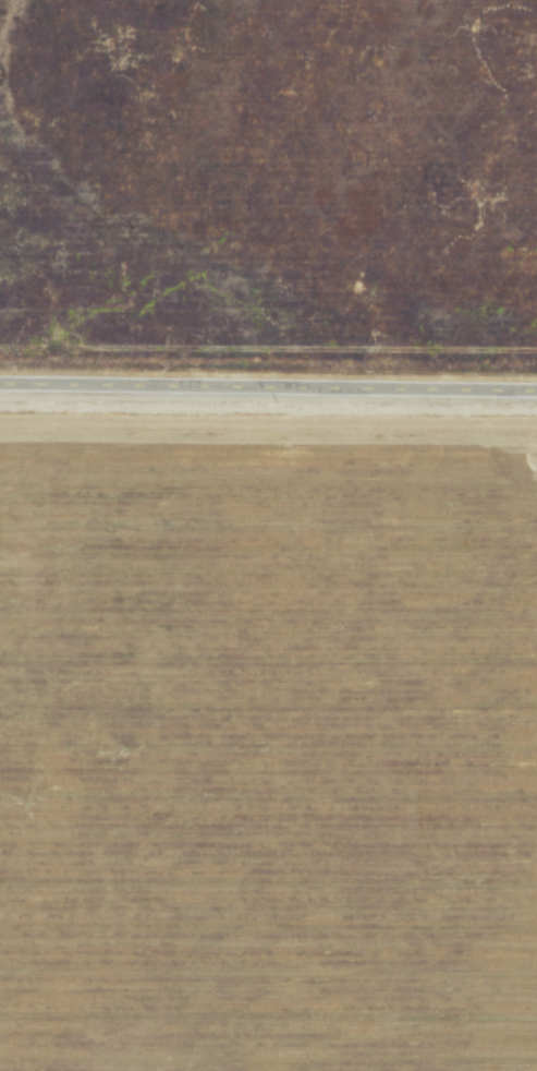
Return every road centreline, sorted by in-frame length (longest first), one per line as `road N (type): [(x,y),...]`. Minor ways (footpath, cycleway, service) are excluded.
road 1 (secondary): [(536,395),(0,387)]

